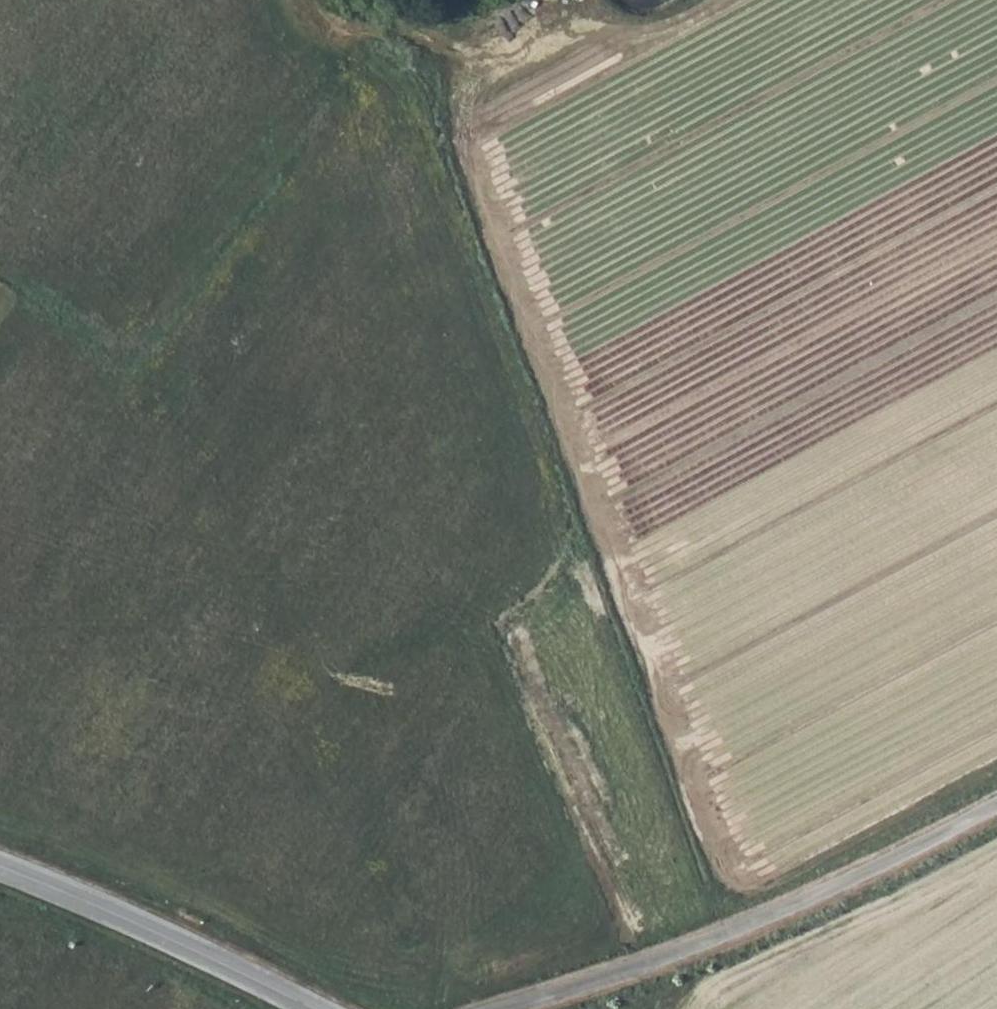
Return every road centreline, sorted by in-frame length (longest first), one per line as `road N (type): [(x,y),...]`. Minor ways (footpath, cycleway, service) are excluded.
road 1 (unclassified): [(996,805),(846,881),(507,1008)]
road 2 (secondary): [(0,867),(314,1008)]
road 3 (track): [(459,0),(391,29),(357,33),(329,0)]

